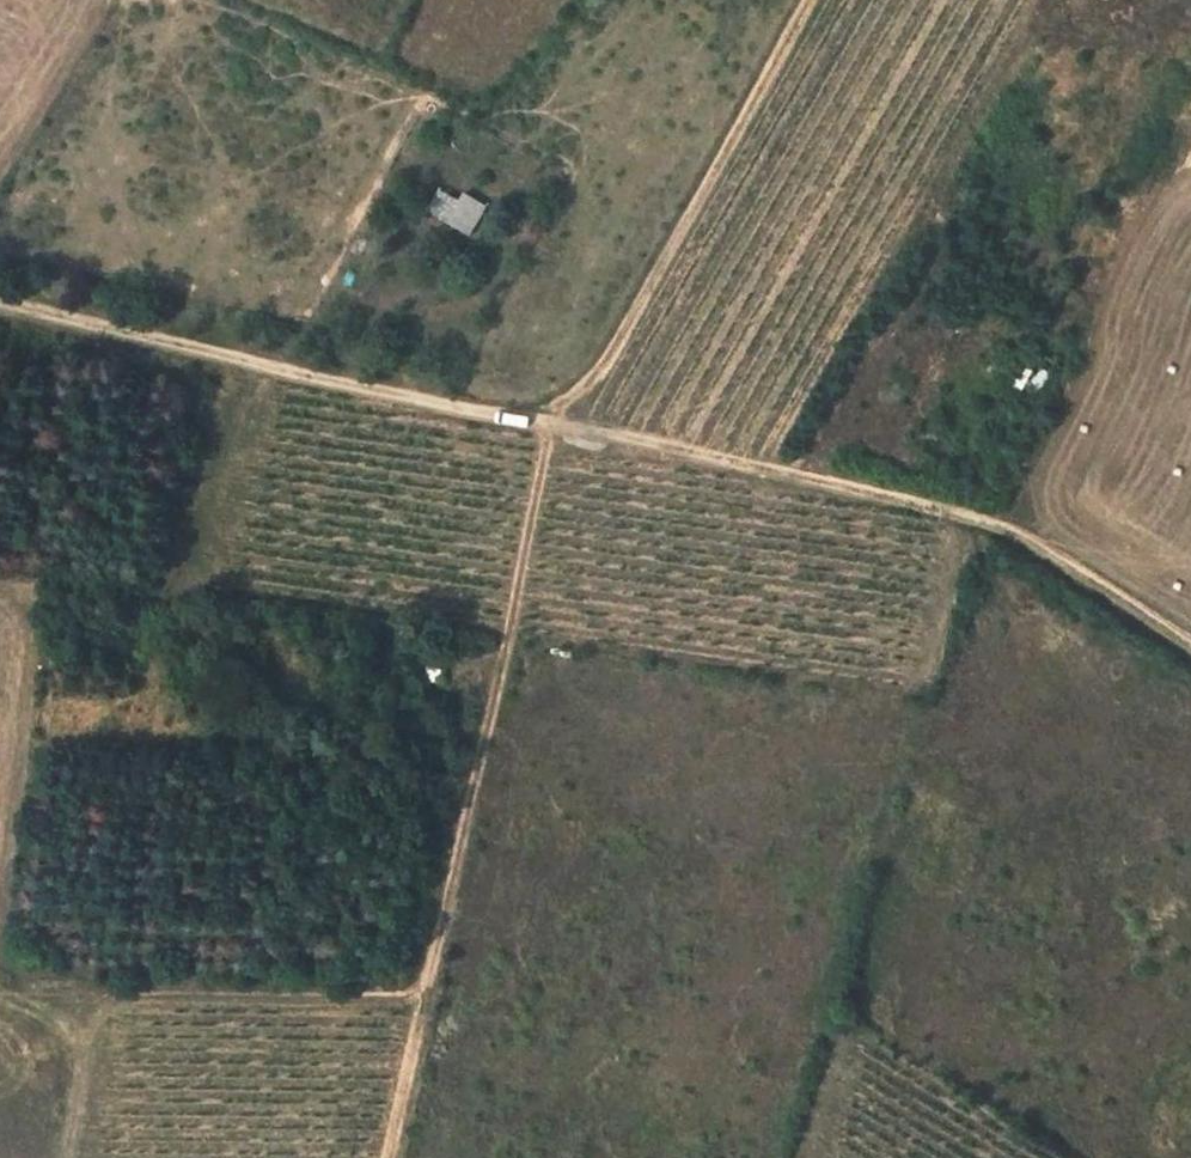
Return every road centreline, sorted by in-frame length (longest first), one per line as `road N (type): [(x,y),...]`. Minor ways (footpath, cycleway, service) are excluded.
road 1 (track): [(1190,655),(981,524),(0,296)]
road 2 (track): [(549,419),(611,355),(804,0)]

